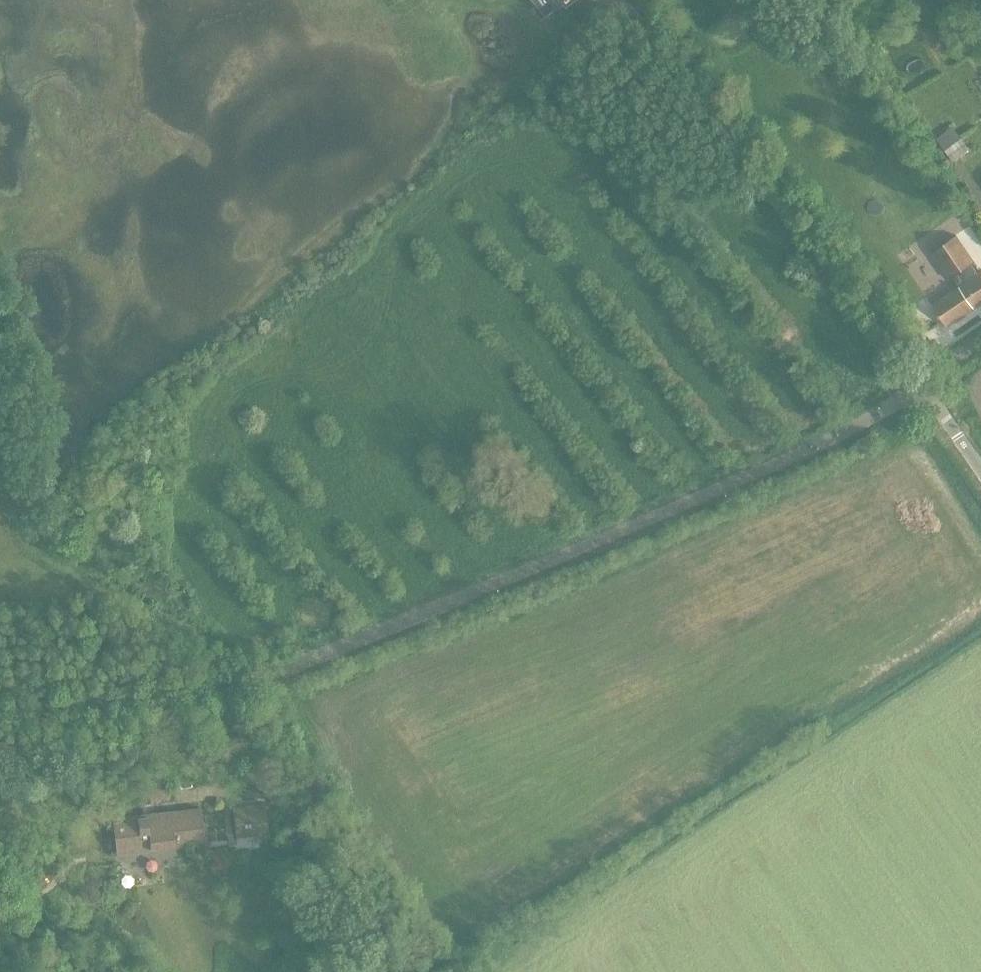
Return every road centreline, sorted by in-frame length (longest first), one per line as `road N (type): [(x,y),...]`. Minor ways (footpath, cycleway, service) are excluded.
road 1 (unclassified): [(0,710),(222,684),(307,659),(755,472),(917,386)]

